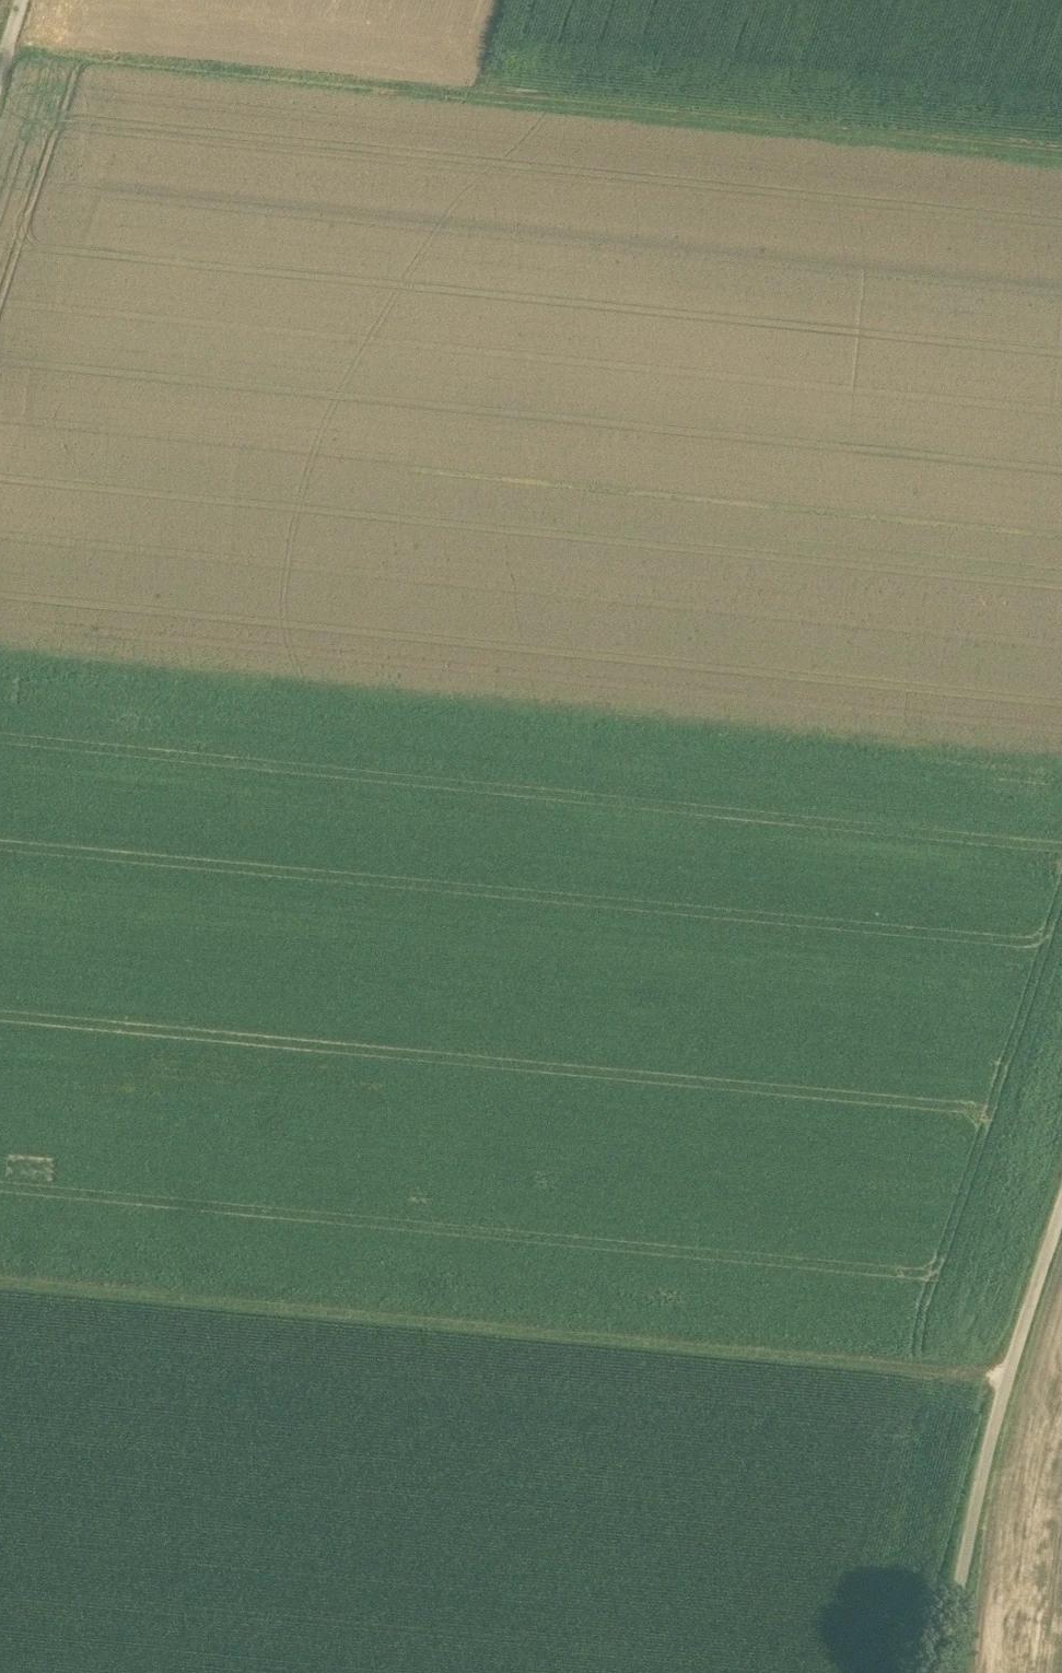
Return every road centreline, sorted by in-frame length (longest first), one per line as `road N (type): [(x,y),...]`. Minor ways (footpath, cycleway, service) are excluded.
road 1 (track): [(7,49),(1061,158)]
road 2 (track): [(943,1672),(1008,1377),(1061,1209)]

